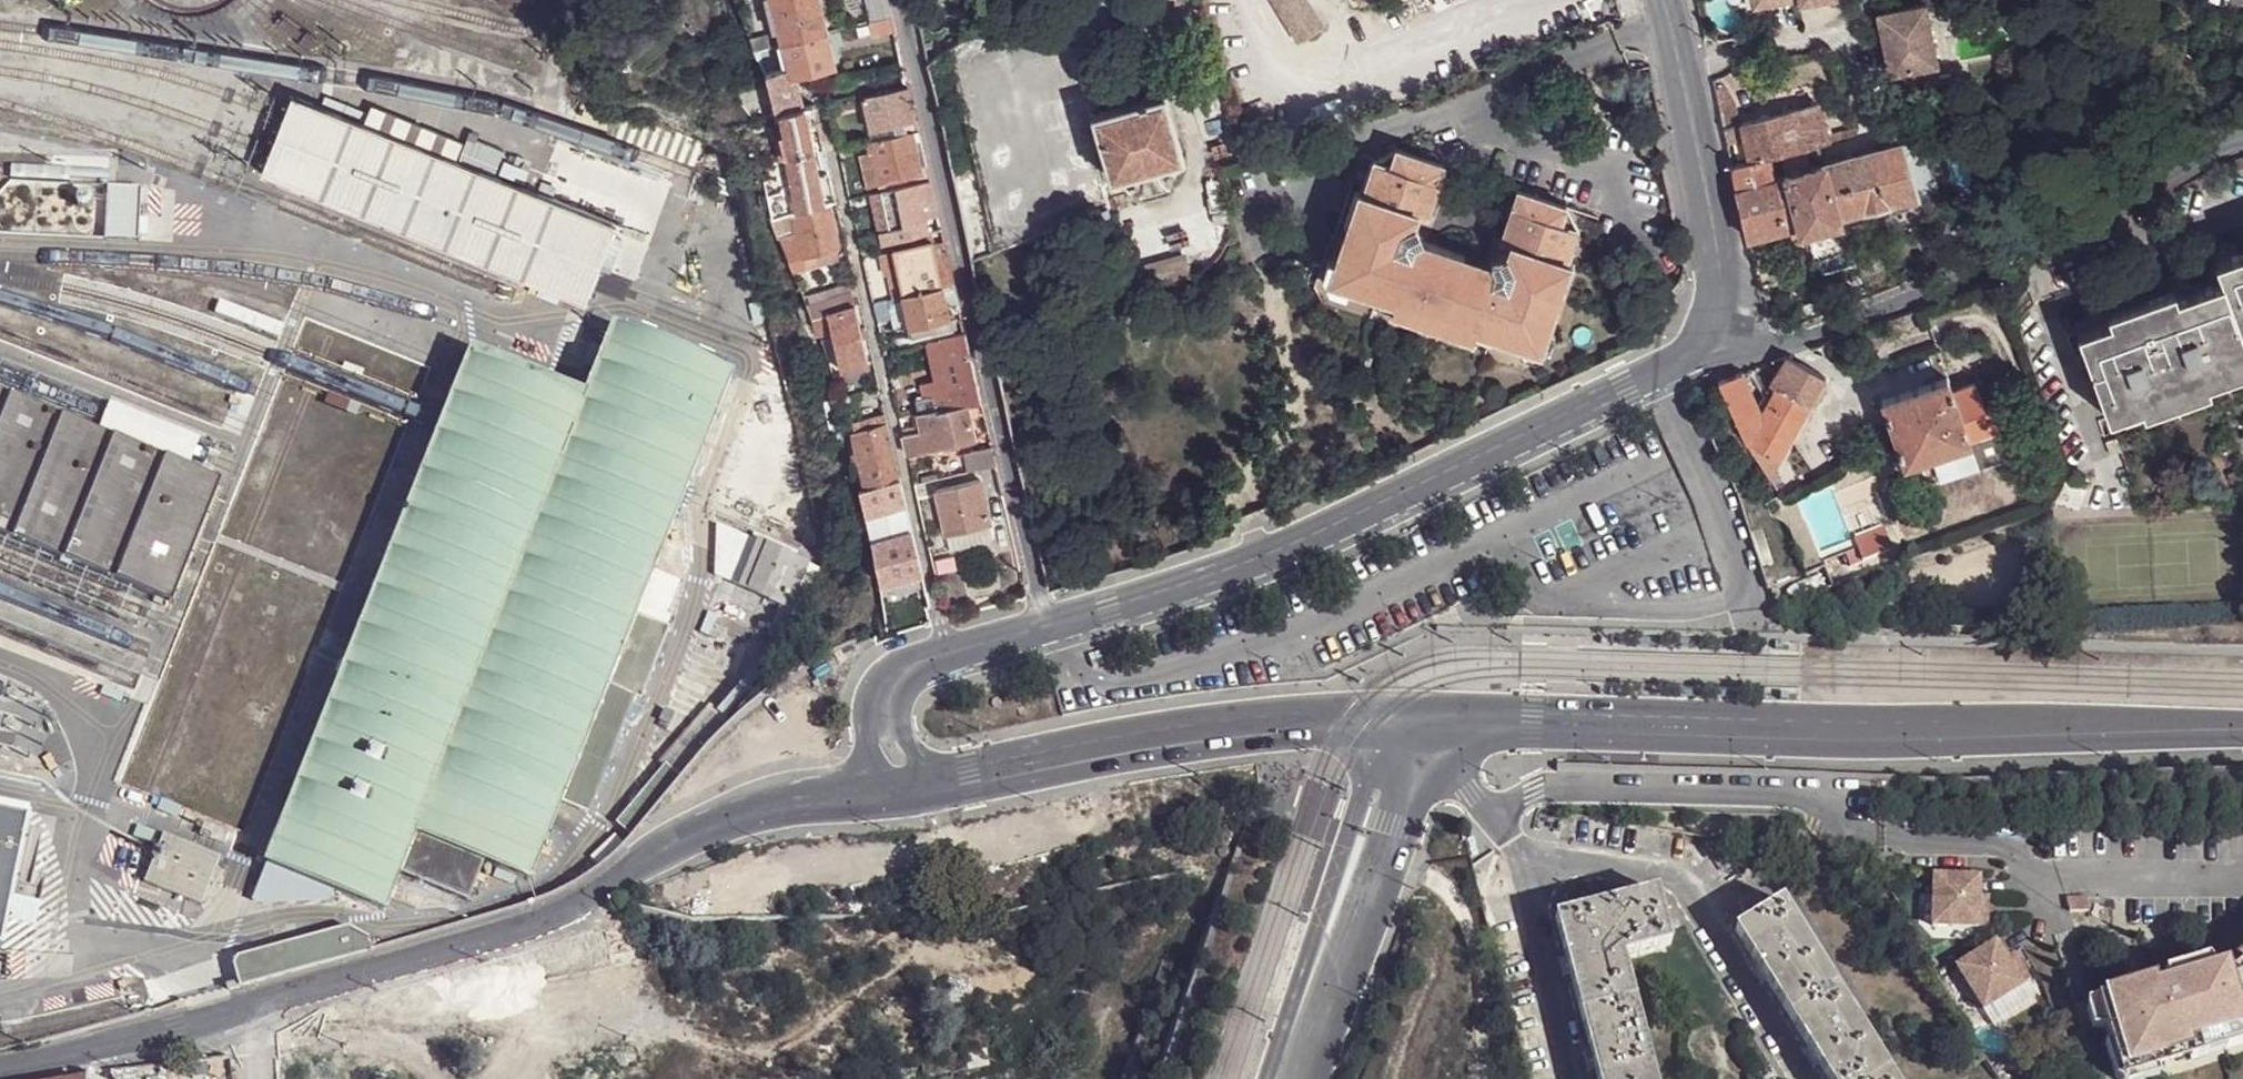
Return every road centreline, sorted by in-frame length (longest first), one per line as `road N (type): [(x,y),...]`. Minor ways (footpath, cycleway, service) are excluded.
road 1 (tertiary): [(0,1067),(174,1028),(543,924),(700,832),(781,807),(874,795)]
road 2 (tertiary): [(1425,721),(1895,735),(2242,726)]
road 3 (tertiary): [(1046,625),(1300,547),(1659,373),(1708,338)]
road 4 (unclassified): [(903,0),(1046,625)]
road 5 (residential): [(1708,338),(1771,342),(2043,250),(2242,139)]
road 6 (residential): [(949,651),(831,142)]
road 7 (tertiary): [(936,782),(1217,729),(1300,720),(1425,721)]
road 8 (tertiary): [(1425,721),(1386,763),(1358,818),(1269,1078)]
road 9 (tertiary): [(1309,1078),(1425,721)]
road 10 (tertiary): [(1708,338),(1722,298),(1718,251),(1663,0)]
road 11 (track): [(1481,1078),(1484,989),(1465,910),(1424,872),(1385,855)]
road 12 (tertiary): [(938,654),(901,664),(869,697),(874,795)]
road 13 (tertiary): [(936,782),(908,743),(901,703),(938,654)]

